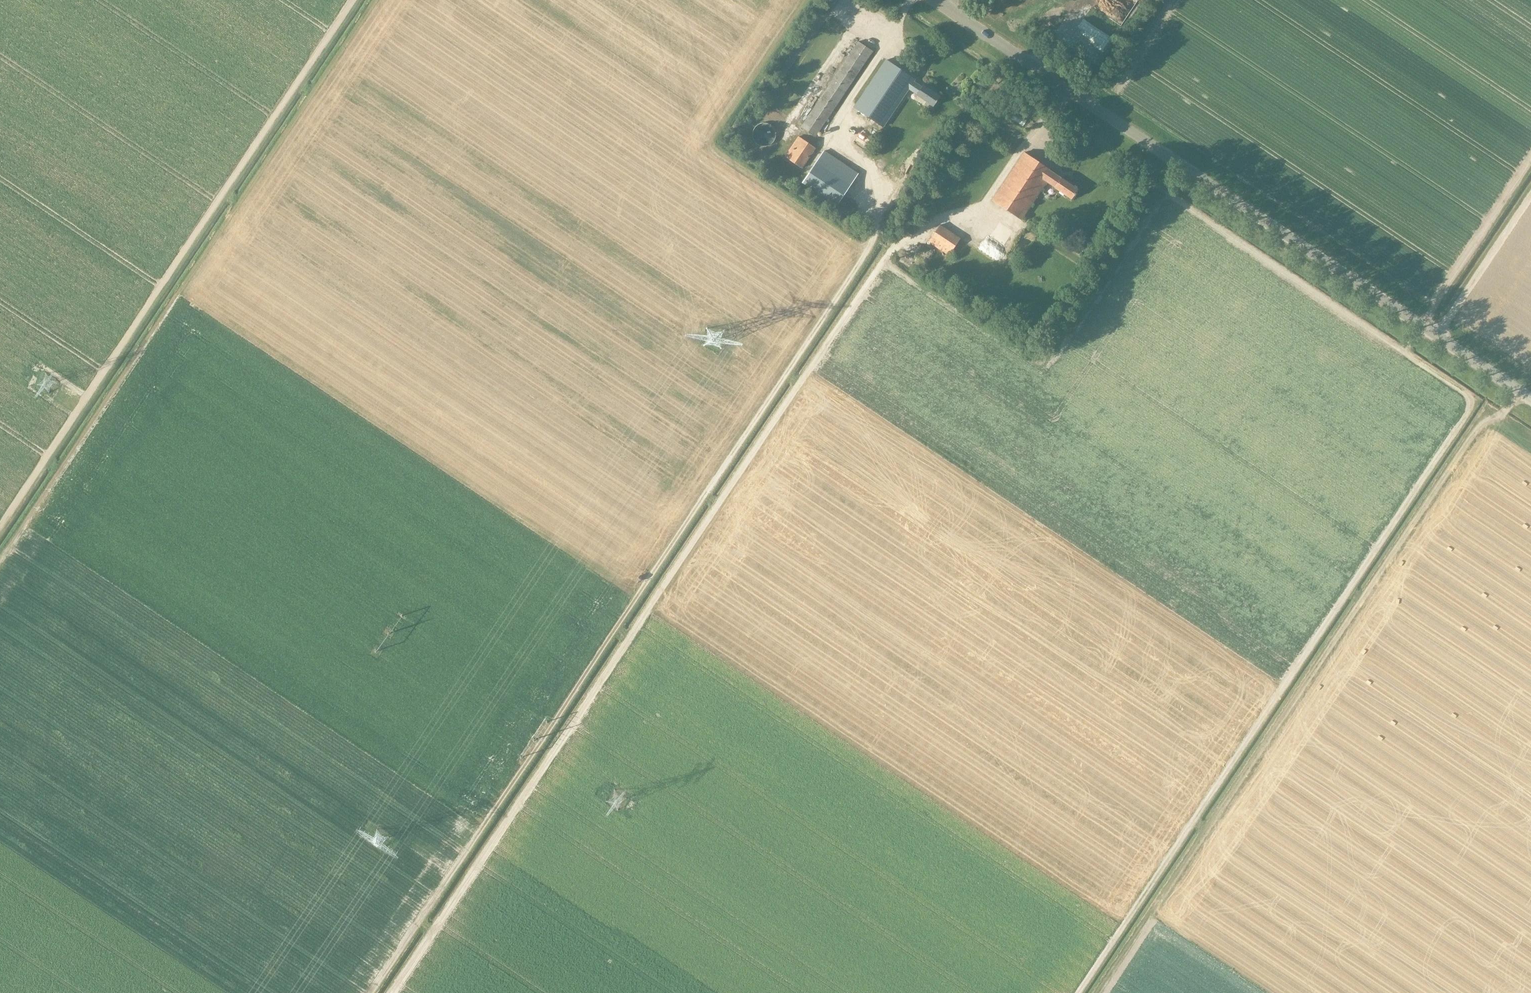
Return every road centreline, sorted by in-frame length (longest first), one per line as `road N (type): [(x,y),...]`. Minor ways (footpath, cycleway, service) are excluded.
road 1 (secondary): [(1530,399),(934,0)]

